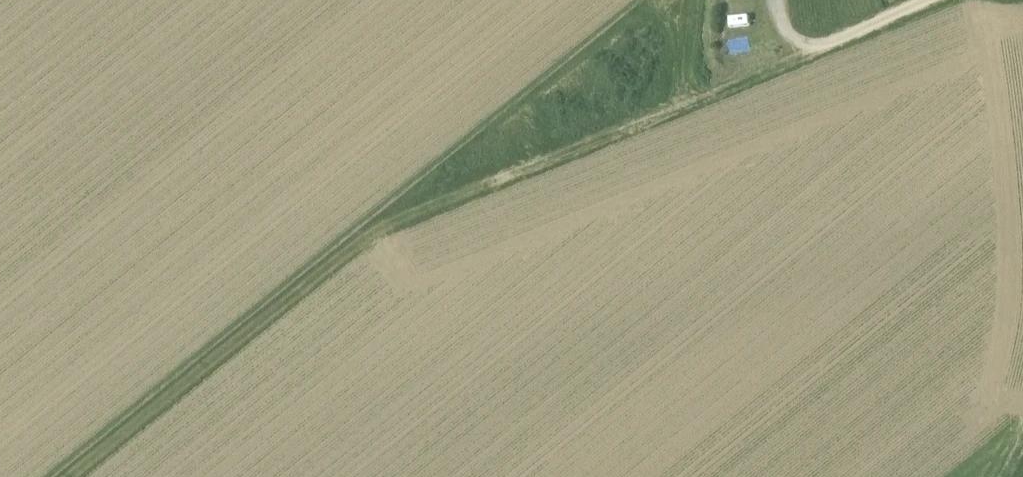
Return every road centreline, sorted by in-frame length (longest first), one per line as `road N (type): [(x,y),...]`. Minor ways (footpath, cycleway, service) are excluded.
road 1 (track): [(918,0),(366,235),(68,476)]

